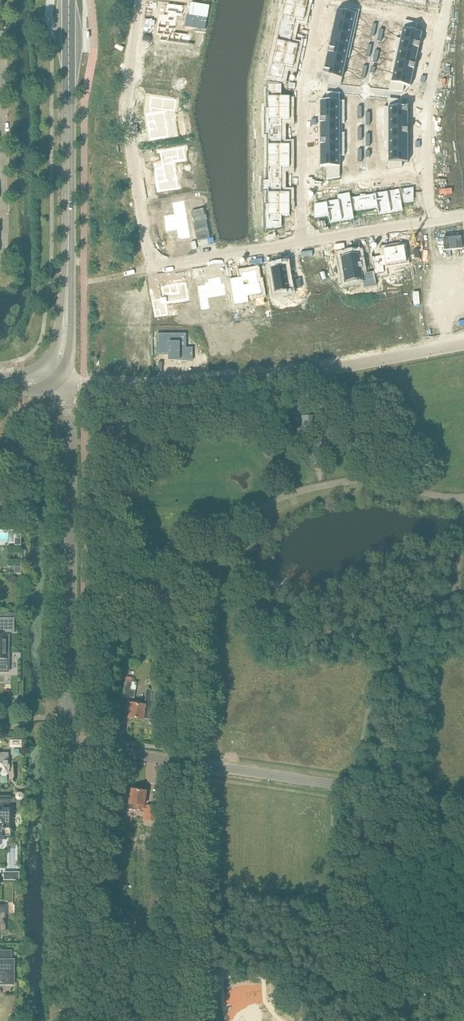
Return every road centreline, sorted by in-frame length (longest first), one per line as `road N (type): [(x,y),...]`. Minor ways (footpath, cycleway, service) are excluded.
road 1 (residential): [(140,0),(125,113),(152,268),(303,243)]
road 2 (unclassified): [(463,803),(70,746)]
road 3 (unclassified): [(463,343),(327,372),(84,383)]
road 4 (unclassified): [(70,746),(71,442),(56,377)]
road 5 (tertiary): [(66,307),(70,0)]
road 6 (unclassified): [(74,1020),(70,746)]
road 7 (residential): [(303,243),(302,82),(319,0)]
road 8 (residential): [(431,222),(427,99),(447,0)]
road 9 (residential): [(0,73),(0,255)]
road 10 (track): [(463,950),(395,980),(328,980)]
road 11 (residential): [(303,243),(431,222)]

